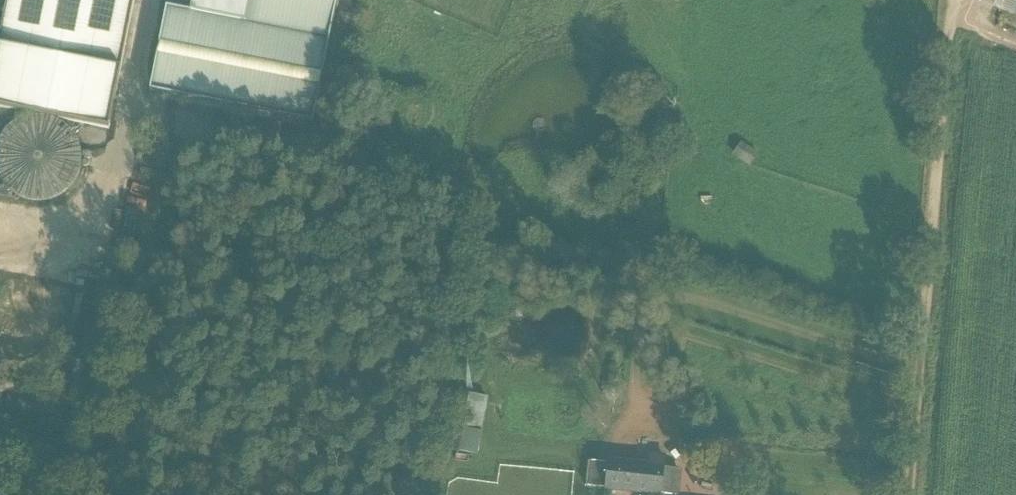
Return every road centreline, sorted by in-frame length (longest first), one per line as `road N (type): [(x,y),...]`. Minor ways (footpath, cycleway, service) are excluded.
road 1 (track): [(915,494),(957,0)]

